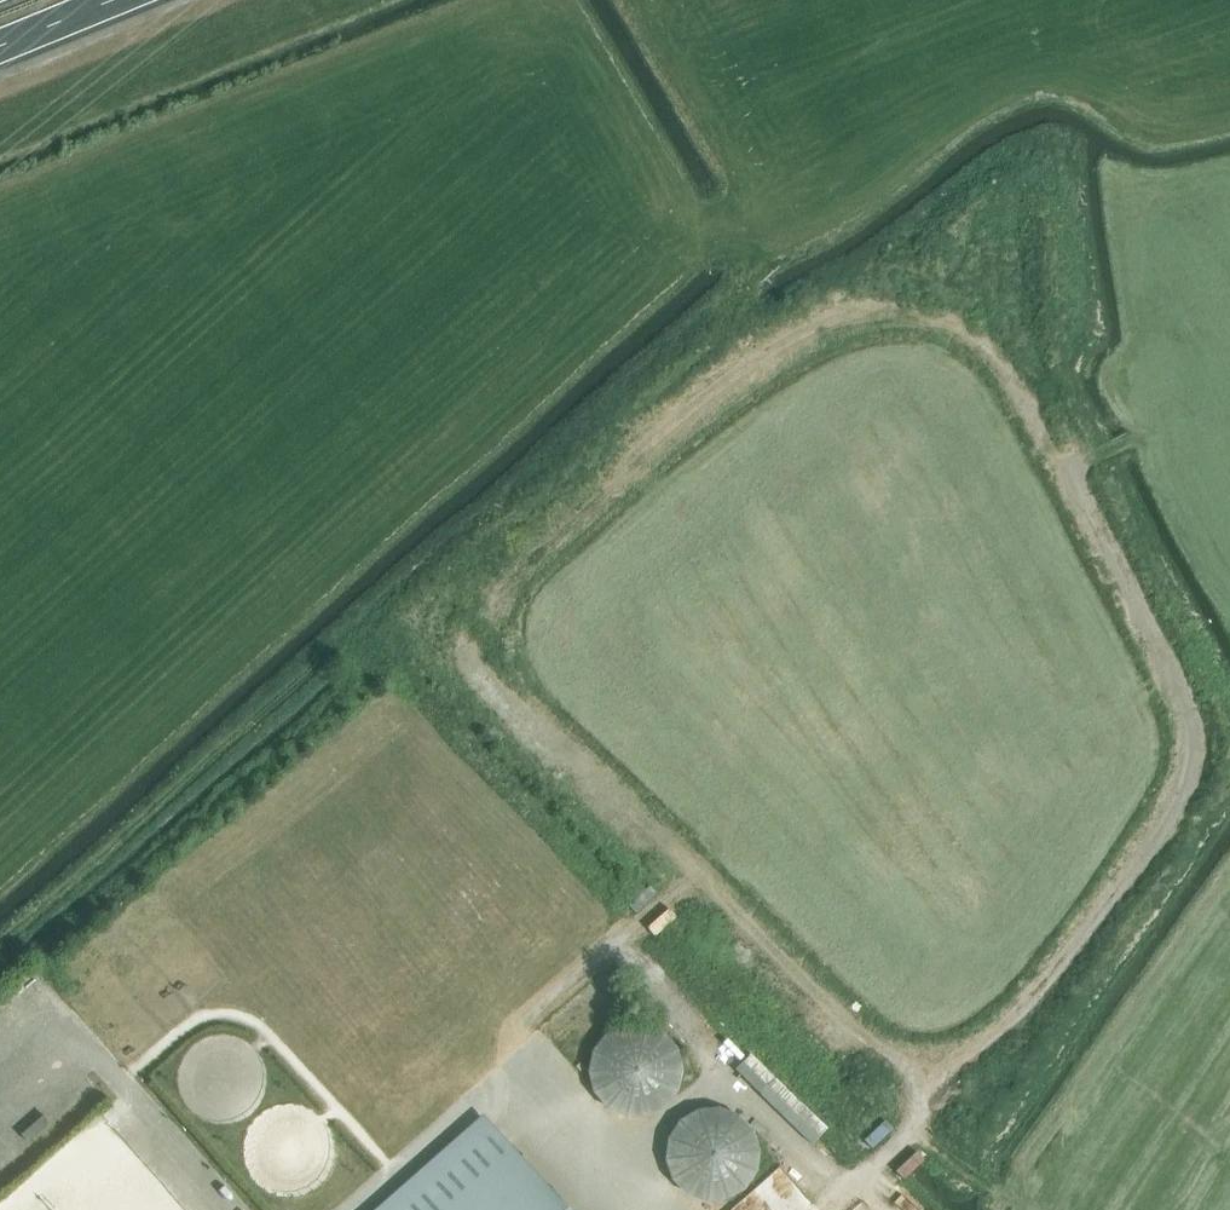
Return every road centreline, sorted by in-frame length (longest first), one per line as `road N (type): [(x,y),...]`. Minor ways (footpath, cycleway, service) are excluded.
road 1 (track): [(0,944),(364,625)]
road 2 (trunk): [(0,47),(114,0)]

